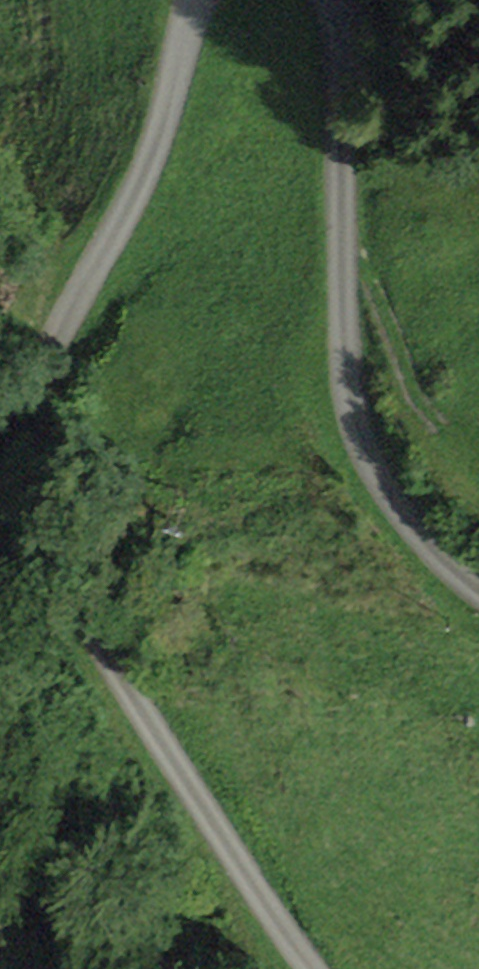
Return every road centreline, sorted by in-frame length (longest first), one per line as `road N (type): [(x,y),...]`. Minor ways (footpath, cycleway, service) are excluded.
road 1 (track): [(317,968),(172,760),(52,553),(42,424),(134,176),(185,0)]
road 2 (track): [(303,0),(328,306),(366,471),(478,586)]

